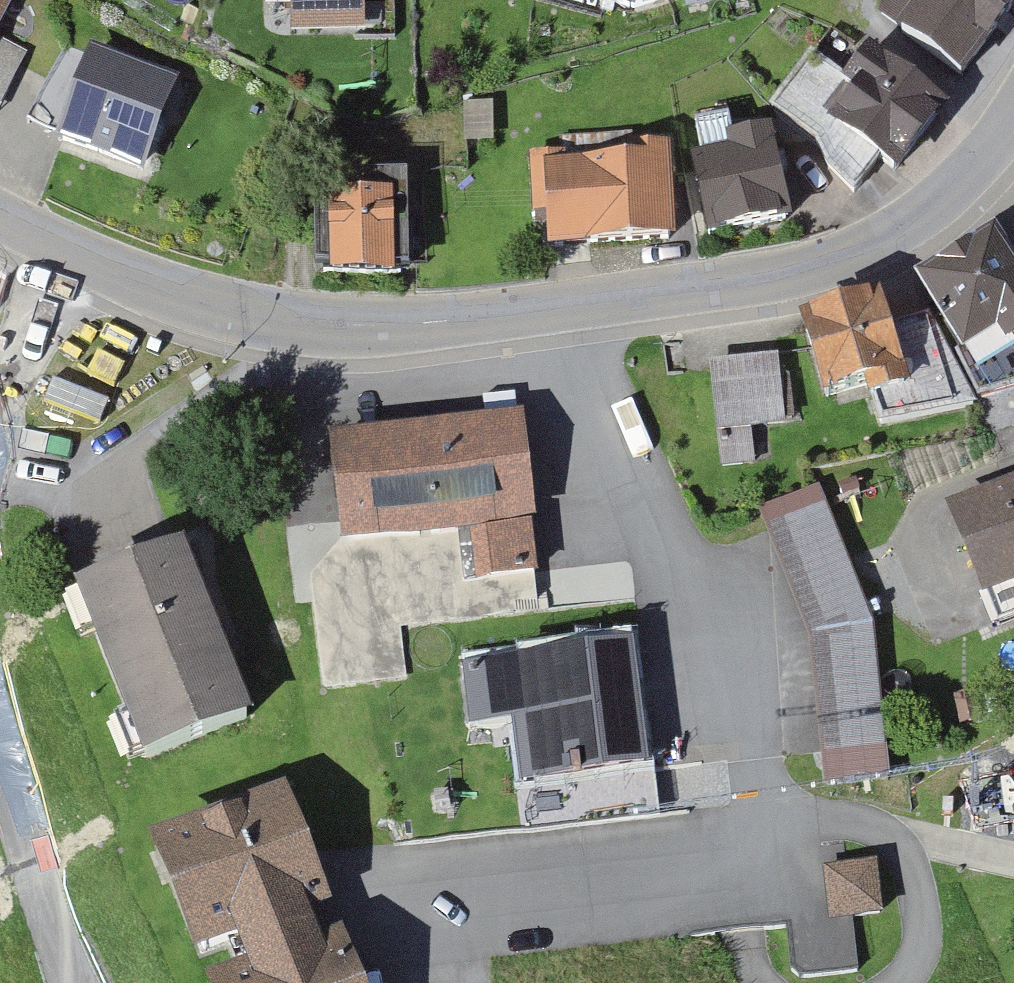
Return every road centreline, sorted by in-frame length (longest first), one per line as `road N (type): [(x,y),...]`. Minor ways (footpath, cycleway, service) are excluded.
road 1 (tertiary): [(1013,118),(950,198),(900,236),(812,276),(731,287),(381,327),(299,324),(203,302),(73,250)]
road 2 (residential): [(0,720),(76,982)]
road 3 (residential): [(73,250),(0,428)]

